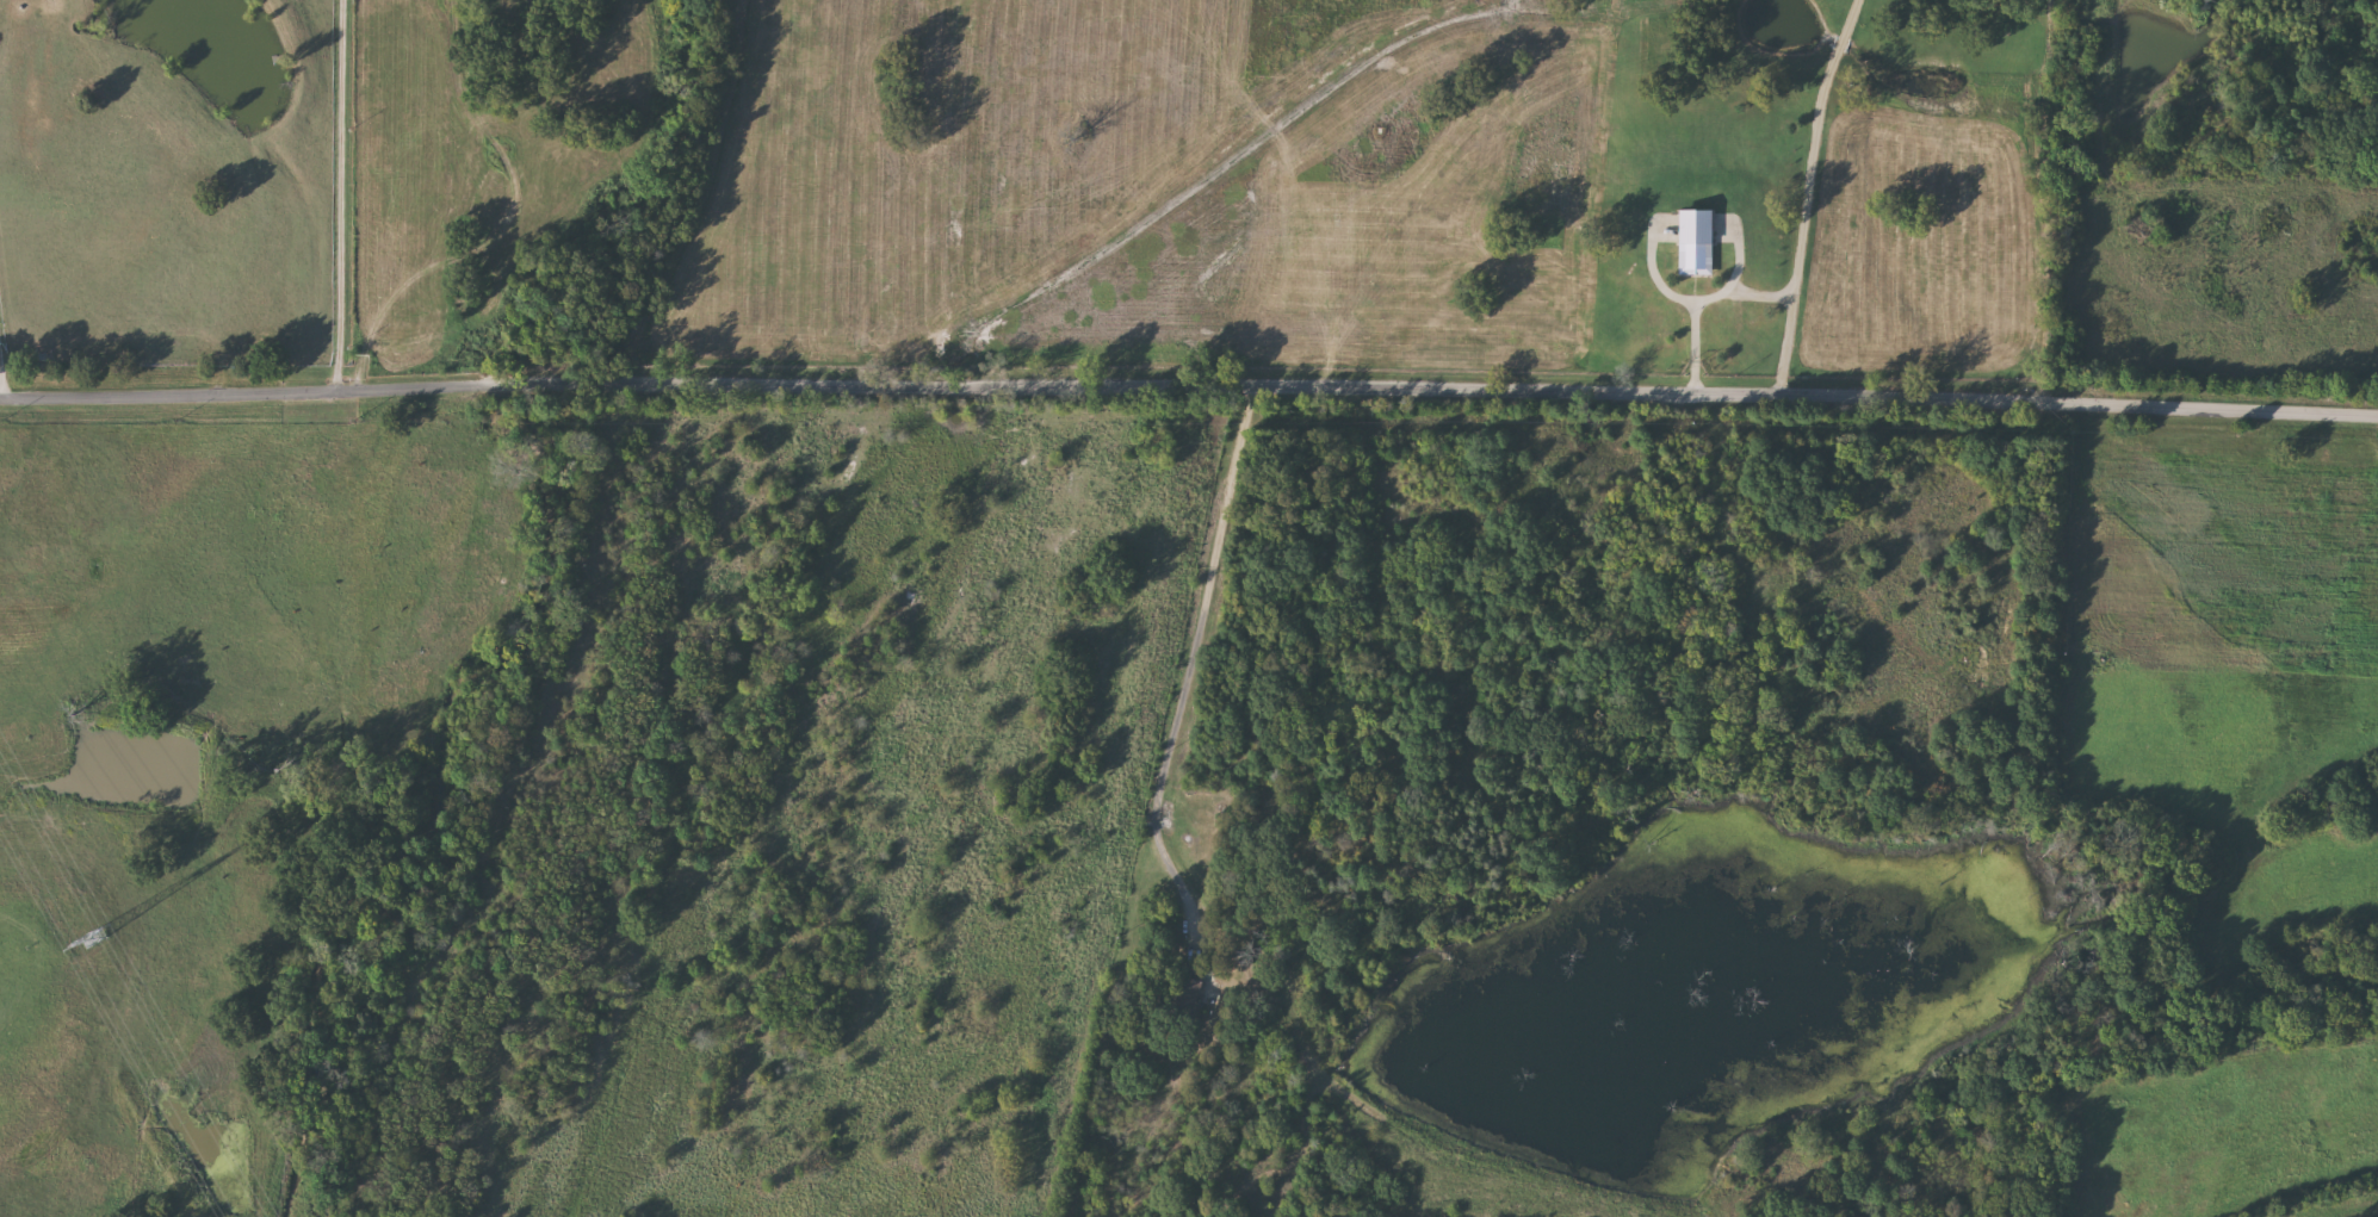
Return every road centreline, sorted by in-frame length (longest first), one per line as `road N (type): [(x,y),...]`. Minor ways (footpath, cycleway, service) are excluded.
road 1 (residential): [(2377,420),(1974,401),(1274,386),(562,383),(0,400)]

